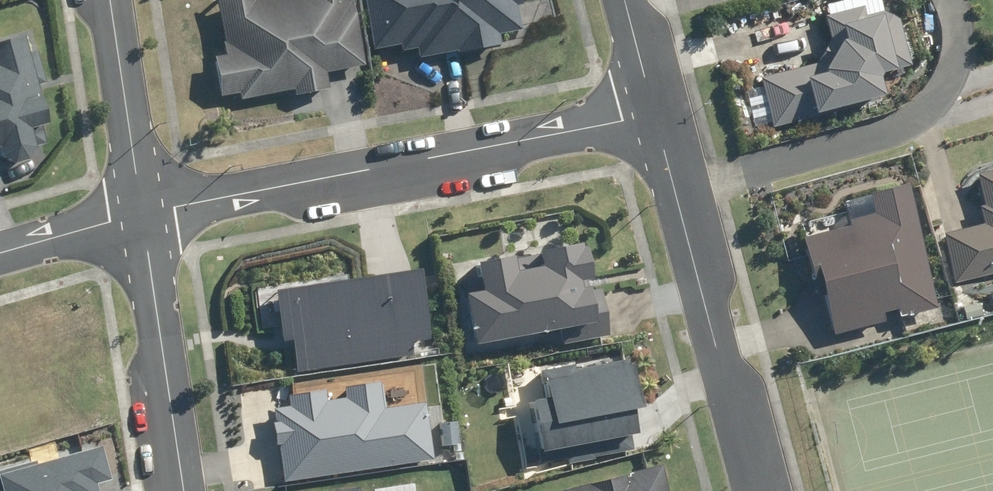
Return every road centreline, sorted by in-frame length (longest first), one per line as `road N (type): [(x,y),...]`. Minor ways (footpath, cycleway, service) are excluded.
road 1 (residential): [(139,211),(661,112)]
road 2 (residential): [(756,490),(661,112)]
road 3 (residential): [(185,490),(139,211)]
road 4 (residential): [(139,211),(101,0)]
road 5 (residential): [(0,251),(139,211)]

